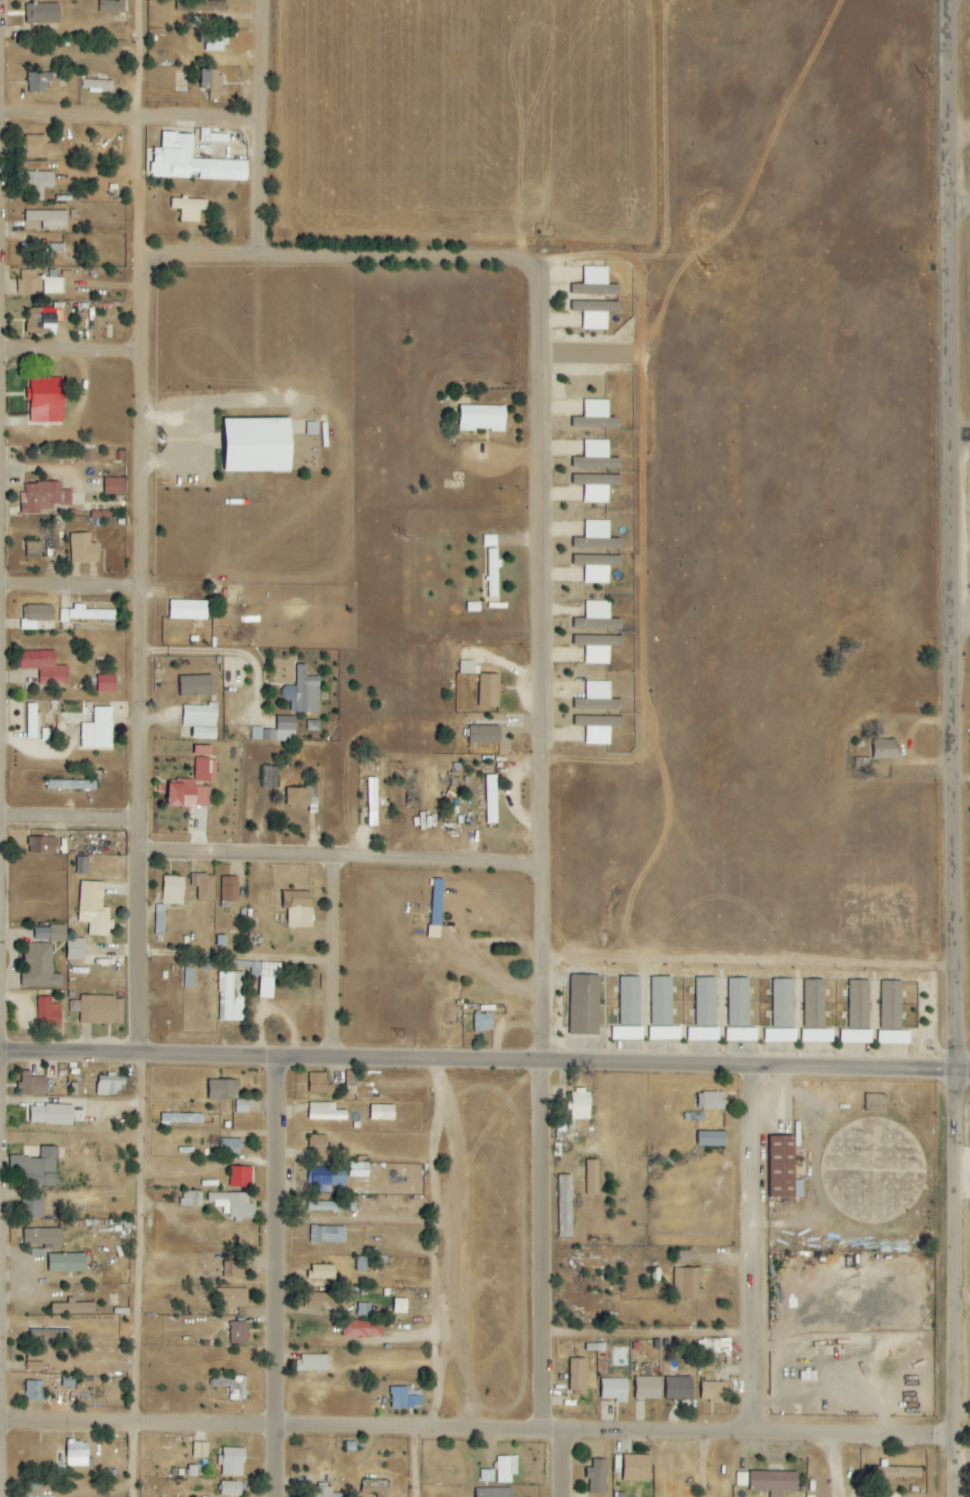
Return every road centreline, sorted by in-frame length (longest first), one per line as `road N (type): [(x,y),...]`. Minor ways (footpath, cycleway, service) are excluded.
road 1 (tertiary): [(961,1496),(954,0)]
road 2 (residential): [(539,1429),(545,425)]
road 3 (tertiary): [(969,1073),(1,1054)]
road 4 (secondary): [(2,1496),(0,940)]
road 5 (residential): [(146,255),(526,264),(543,275),(545,425)]
road 6 (residential): [(539,1429),(2,1426)]
road 7 (residential): [(272,1496),(282,1059)]
road 8 (residential): [(960,1440),(560,1430)]
road 9 (residential): [(546,868),(147,855)]
road 10 (residential): [(146,255),(147,620)]
road 11 (residential): [(762,1069),(750,1432)]
road 12 (residential): [(147,620),(147,826)]
road 13 (residential): [(147,855),(146,1058)]
road 14 (residential): [(336,1061),(339,863)]
road 15 (residential): [(337,953),(147,949)]
road 16 (residential): [(0,820),(147,826)]
road 17 (residential): [(0,589),(147,593)]
road 18 (residential): [(0,354),(146,358)]
road 19 (residential): [(0,124),(146,124)]
road 20 (residential): [(269,123),(263,261)]
road 21 (residential): [(146,255),(146,124)]
road 22 (residential): [(269,123),(272,0)]
road 23 (residential): [(146,124),(269,123)]

